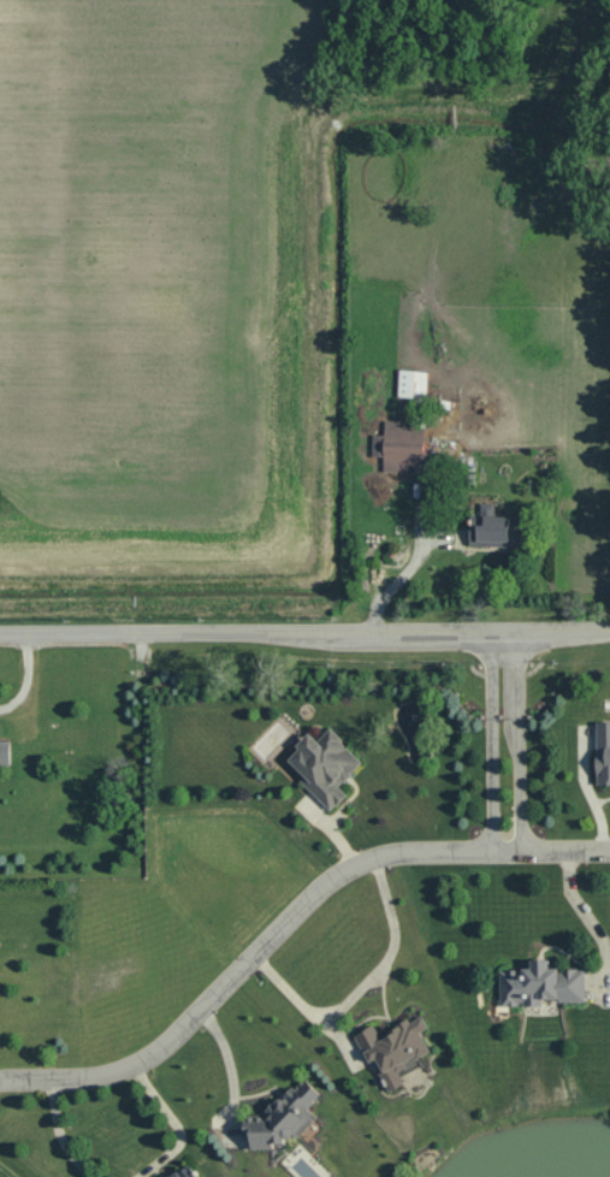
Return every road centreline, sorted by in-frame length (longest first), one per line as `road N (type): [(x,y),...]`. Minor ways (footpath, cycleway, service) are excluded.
road 1 (residential): [(0,1081),(88,1077),(144,1060),(313,895),(361,863),(402,852),(609,852)]
road 2 (tertiary): [(0,632),(609,633)]
road 3 (residential): [(537,854),(532,634)]
road 4 (residential): [(505,635),(507,854)]

